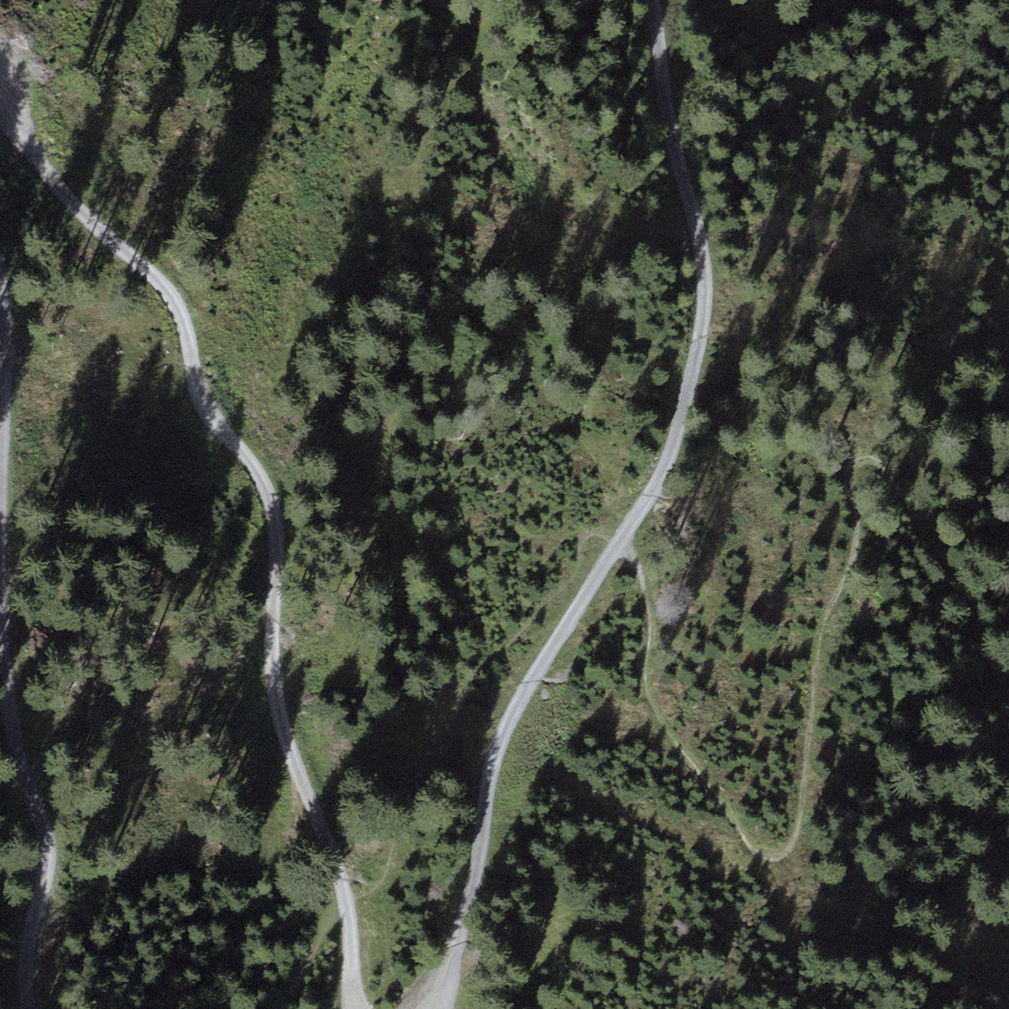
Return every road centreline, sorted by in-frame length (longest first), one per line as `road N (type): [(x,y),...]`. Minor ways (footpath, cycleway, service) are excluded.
road 1 (track): [(607,559),(633,570),(659,710),(760,849),(788,853),(810,811),(830,621),(861,529),(855,469),(878,461),(914,501),(1008,689)]
road 2 (track): [(0,85),(73,209),(162,284),(186,329),(206,405),(271,496),(272,673),(336,862)]
road 3 (track): [(607,559),(670,465),(715,309),(650,0)]
road 4 (track): [(444,1008),(501,744),(607,559)]
road 5 (track): [(28,1008),(23,961),(48,863),(0,647)]
road 6 (track): [(0,614),(28,413),(0,330)]
road 7 (track): [(336,862),(351,944),(349,991),(358,1008)]

